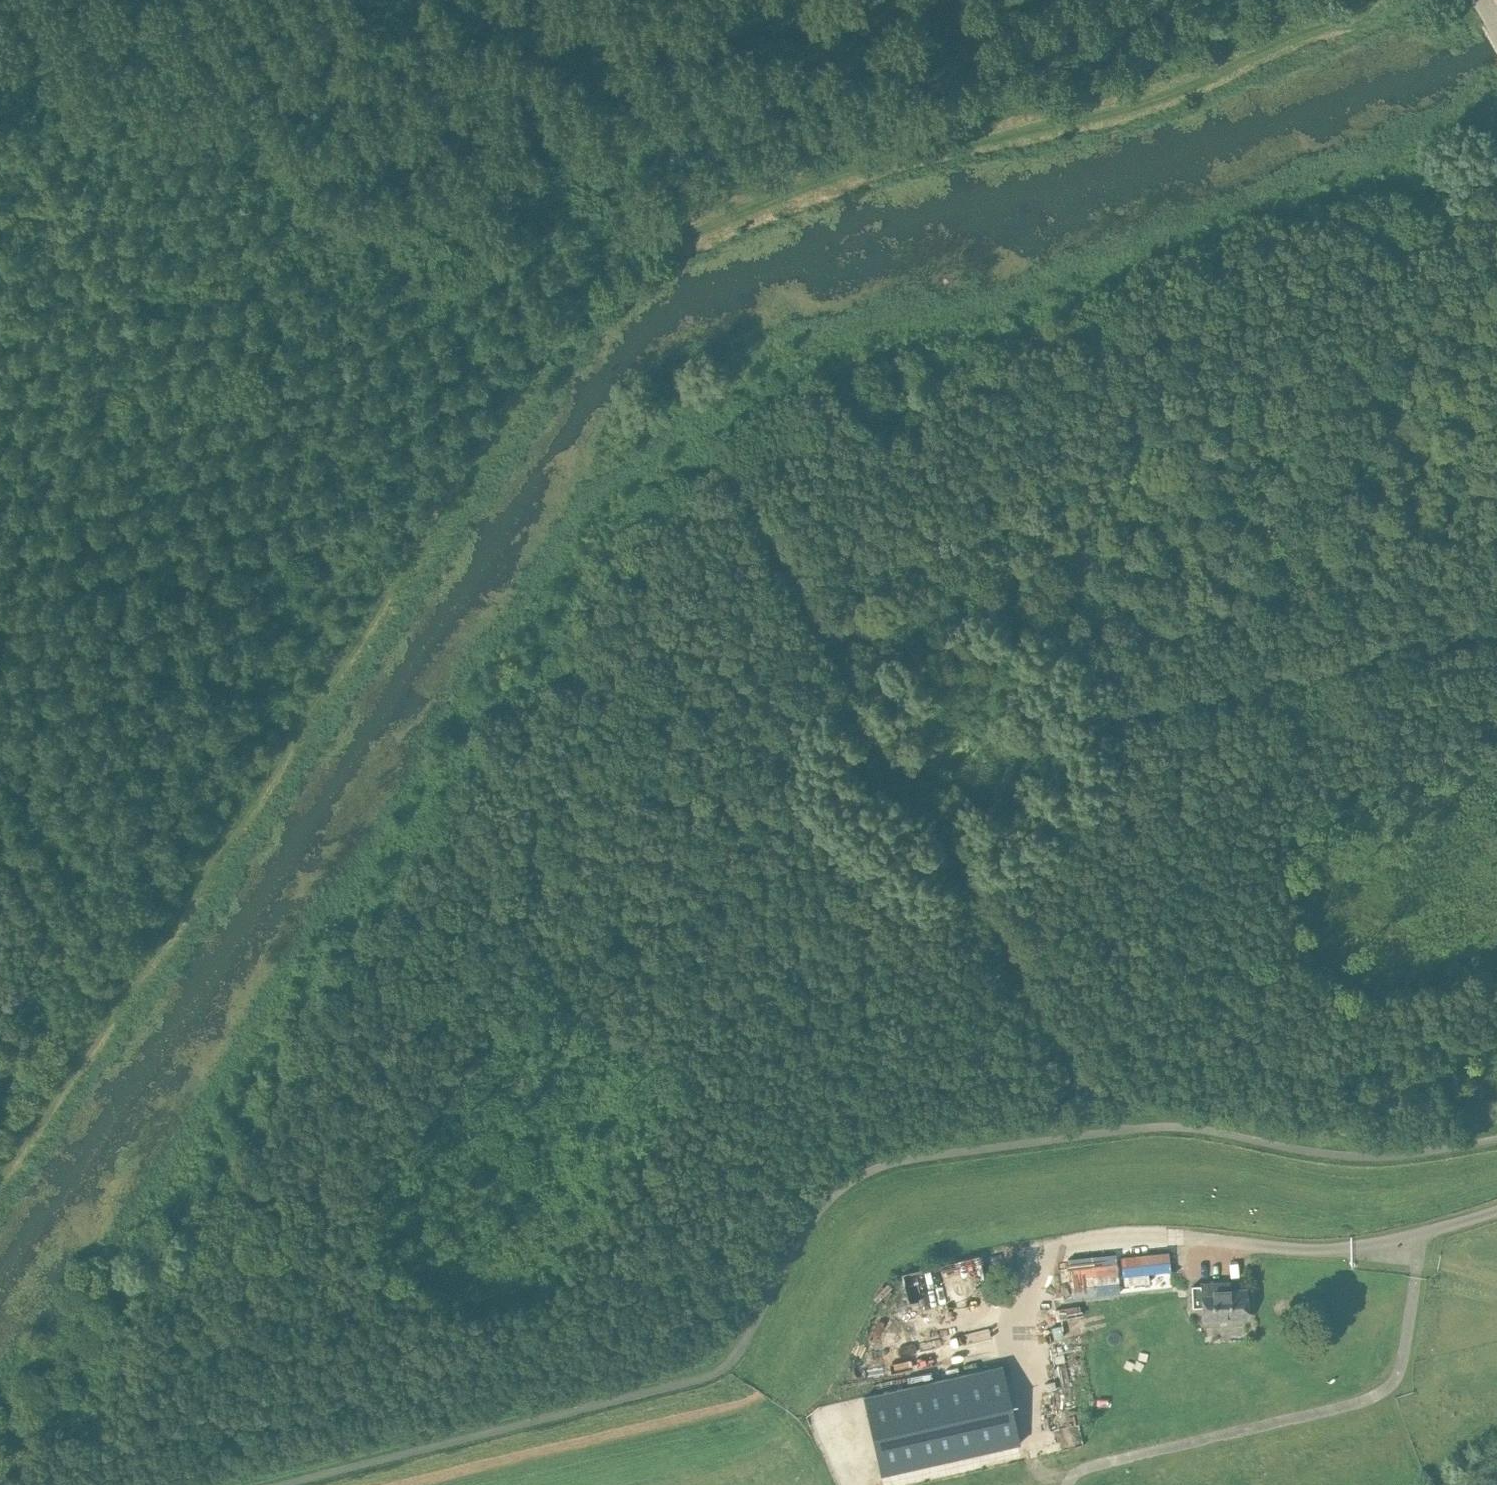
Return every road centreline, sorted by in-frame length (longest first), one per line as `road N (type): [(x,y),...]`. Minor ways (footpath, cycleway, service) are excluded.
road 1 (track): [(0,1175),(224,852),(624,240)]
road 2 (track): [(624,240),(575,0)]
road 3 (track): [(1070,1481),(1032,1465),(1040,1440),(1022,1319)]
road 4 (residential): [(1350,1250),(1496,1209)]
road 5 (track): [(894,1345),(1022,1319)]

